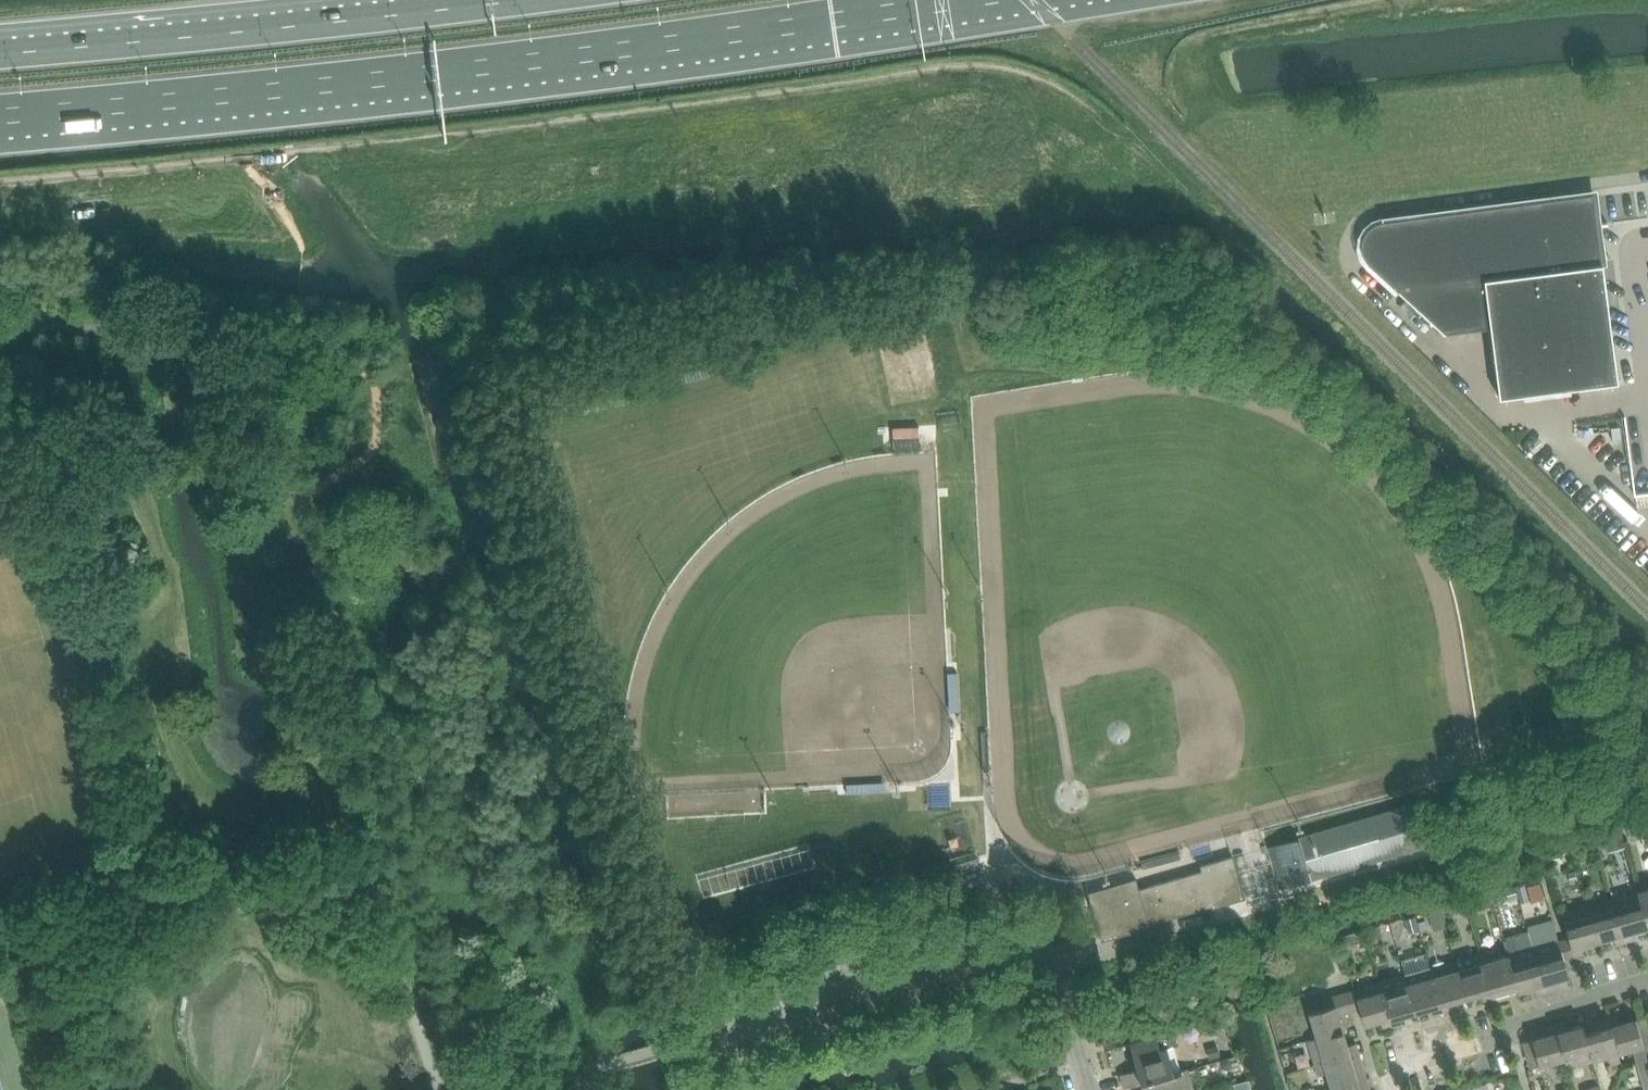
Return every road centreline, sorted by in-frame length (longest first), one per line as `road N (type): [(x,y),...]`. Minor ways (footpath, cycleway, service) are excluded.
road 1 (trunk): [(0,116),(419,76),(962,0)]
road 2 (trunk): [(517,0),(0,54)]
road 3 (residential): [(1089,1089),(1056,967),(1215,920),(1218,931)]
road 4 (residential): [(1647,982),(1506,1023),(1495,1040),(1400,1067),(1392,1089)]

